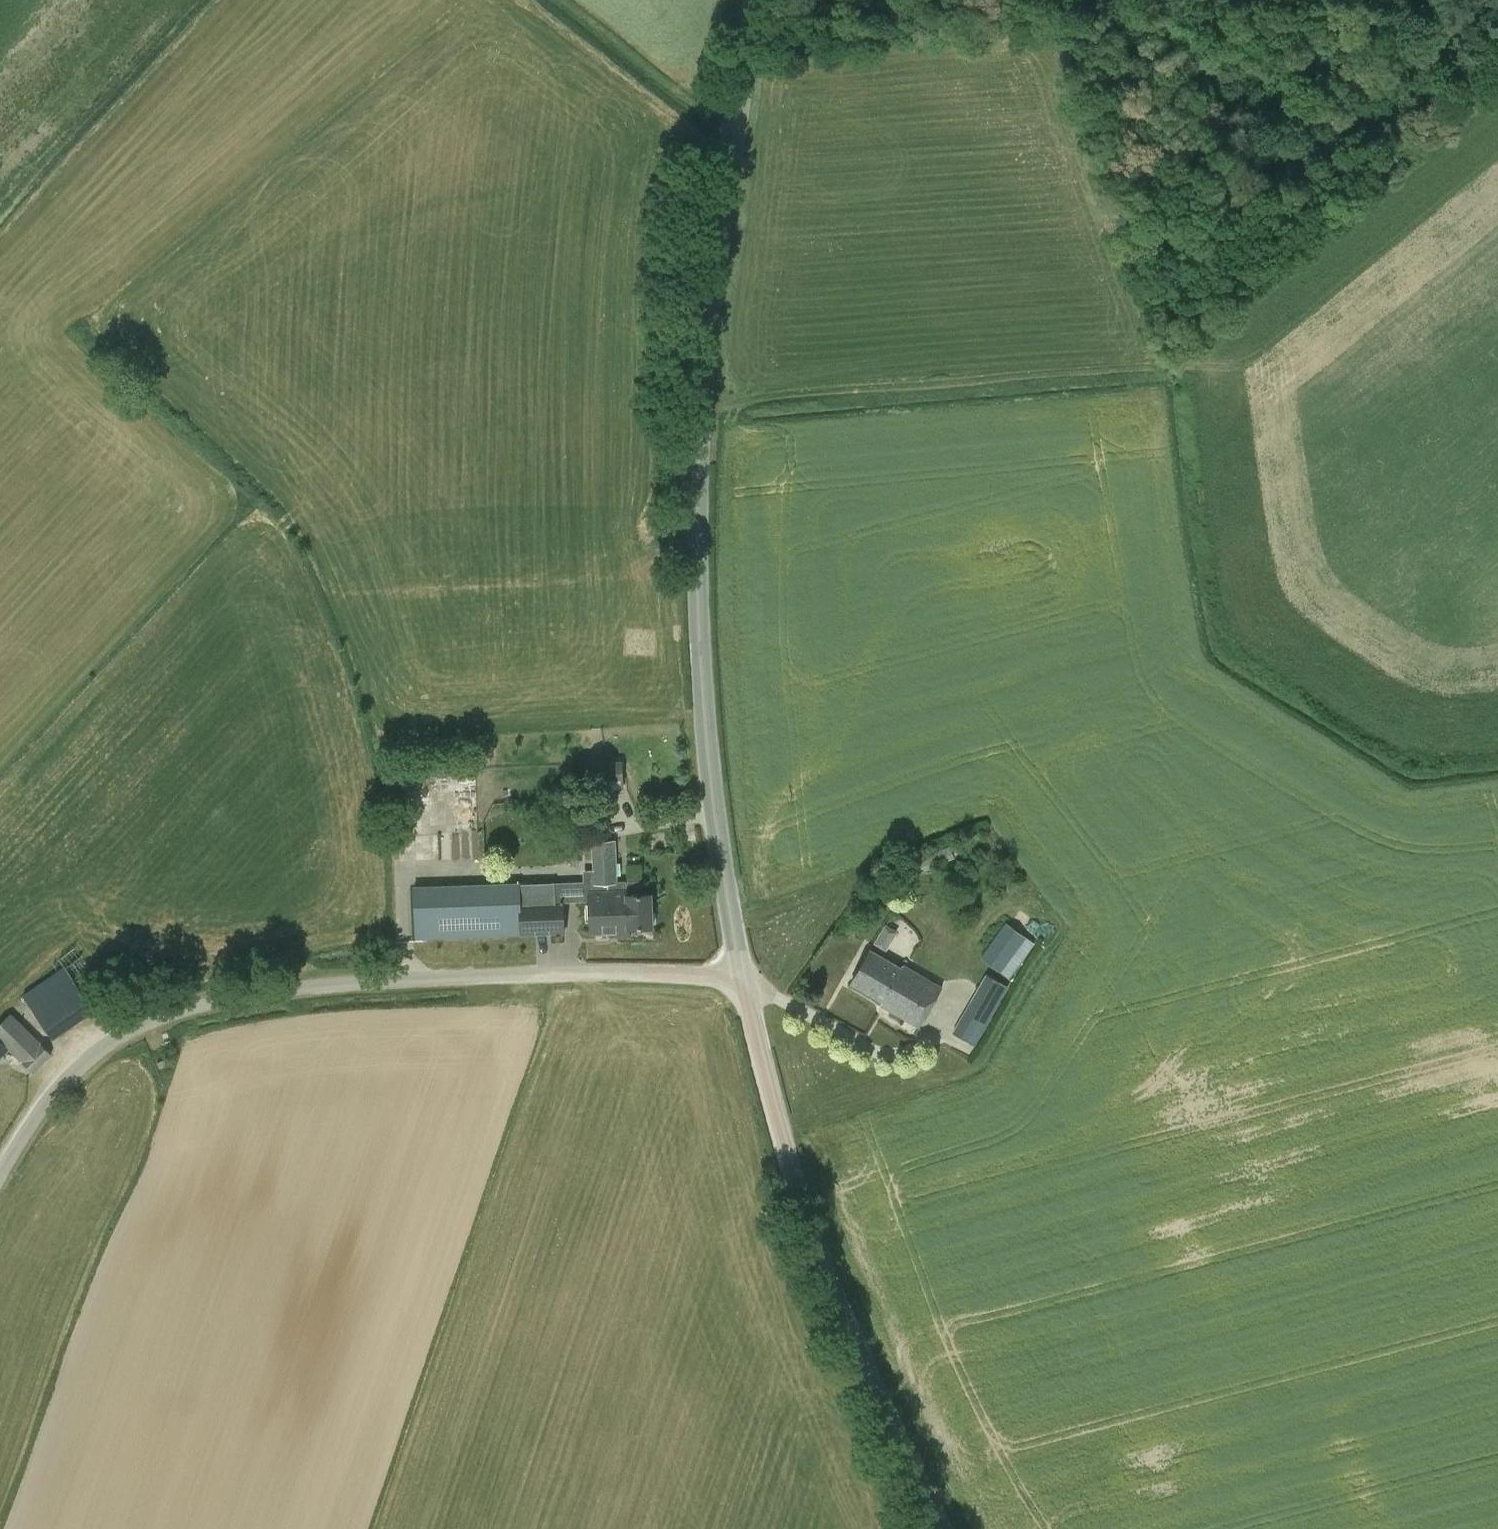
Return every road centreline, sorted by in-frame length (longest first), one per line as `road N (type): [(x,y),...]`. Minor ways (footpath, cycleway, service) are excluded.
road 1 (tertiary): [(739,974),(699,594),(705,399),(754,0)]
road 2 (unclassified): [(0,1179),(83,1056),(132,1020),(175,1006),(395,981),(739,974)]
road 3 (tertiary): [(947,1528),(817,1228),(739,974)]

